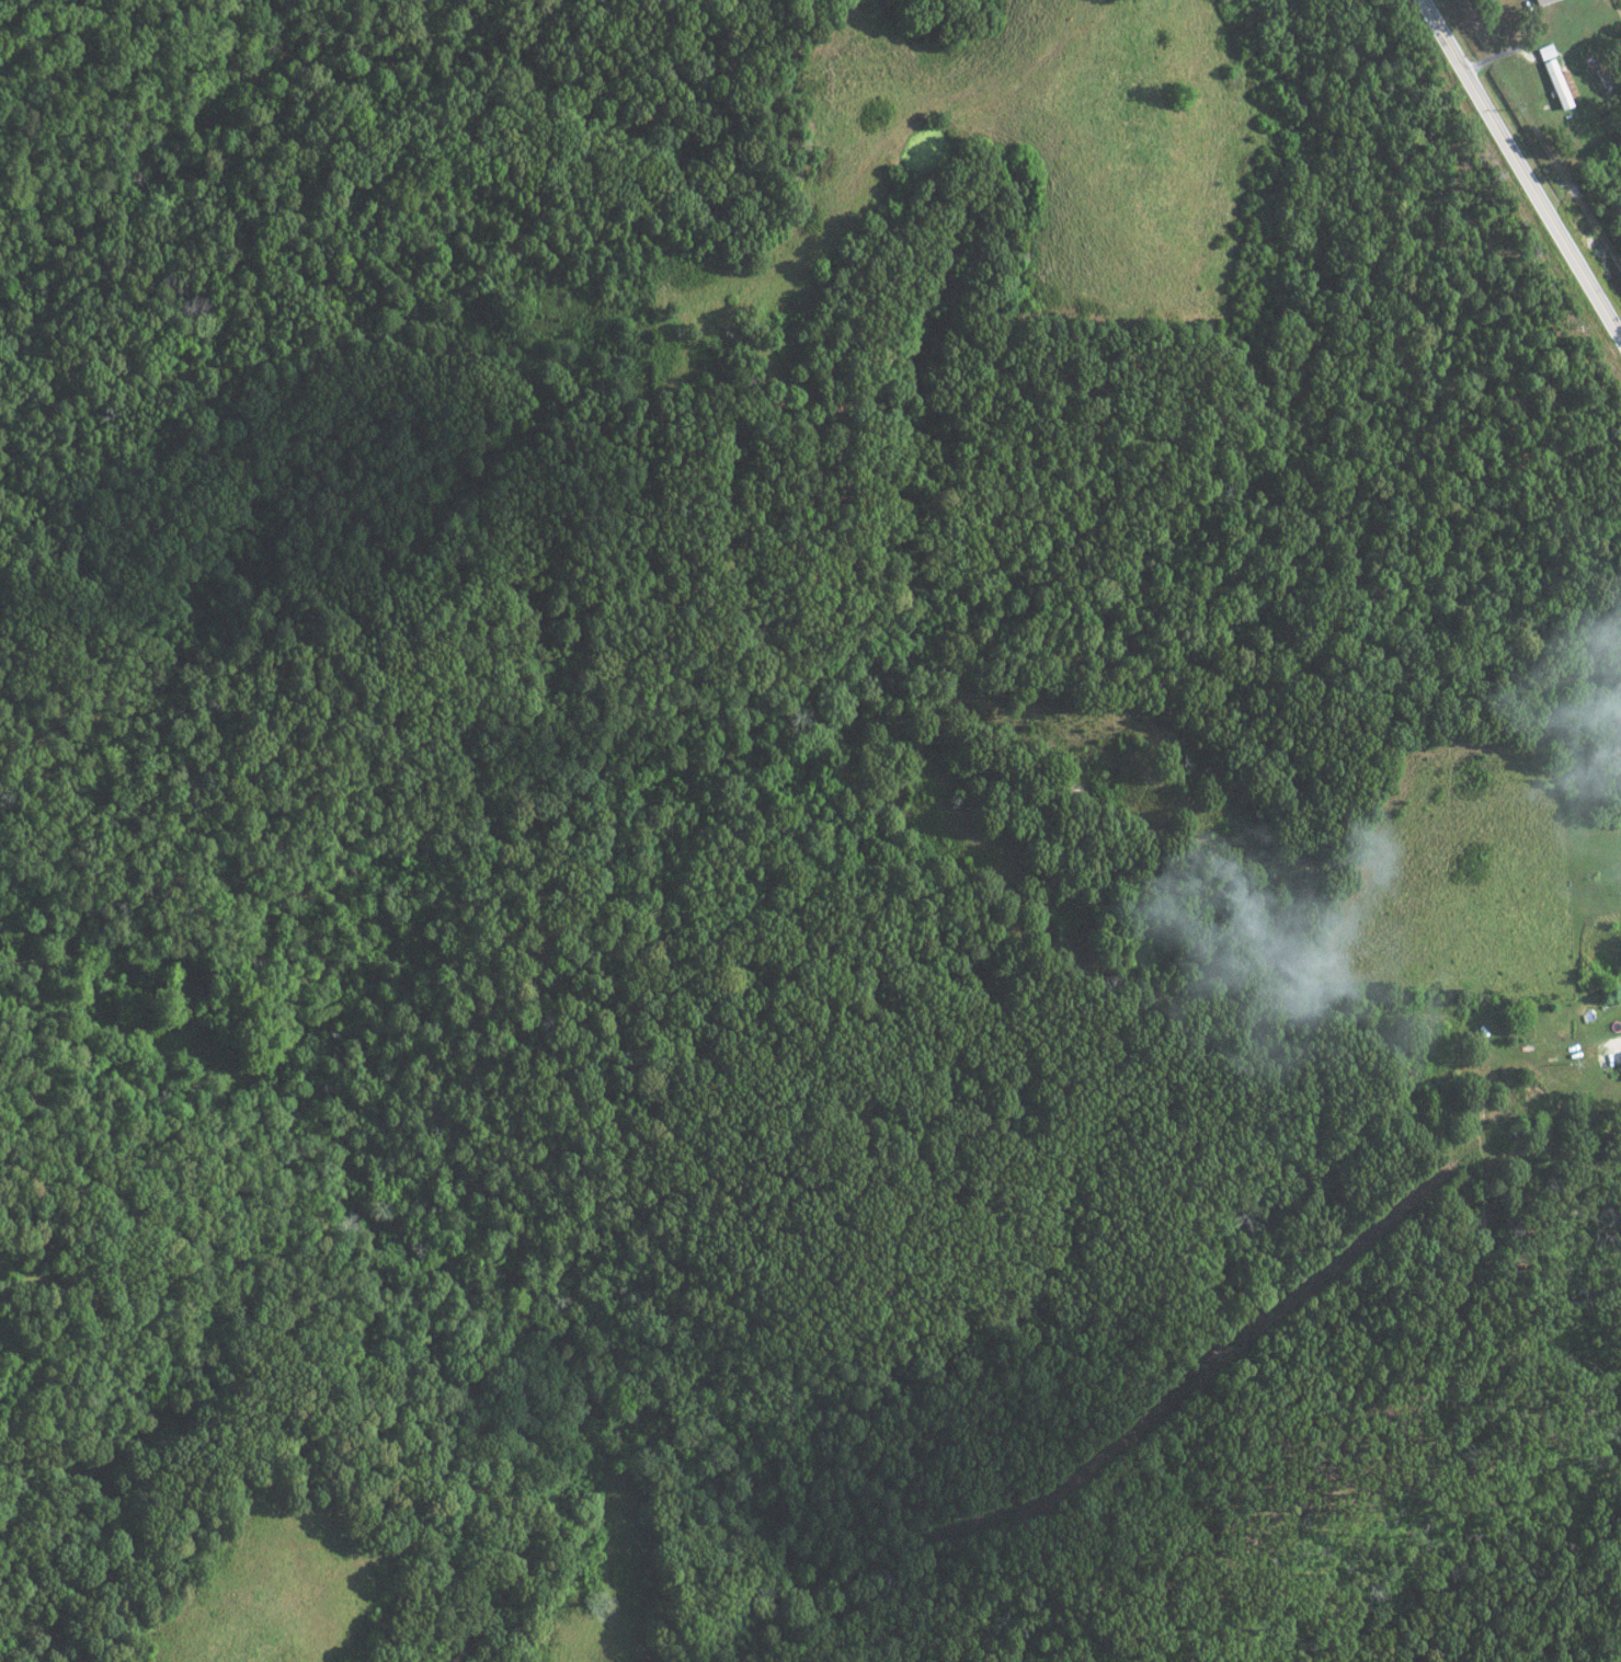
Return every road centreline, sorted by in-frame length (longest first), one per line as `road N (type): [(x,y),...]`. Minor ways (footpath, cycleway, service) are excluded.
road 1 (residential): [(1620,340),(1422,0)]

